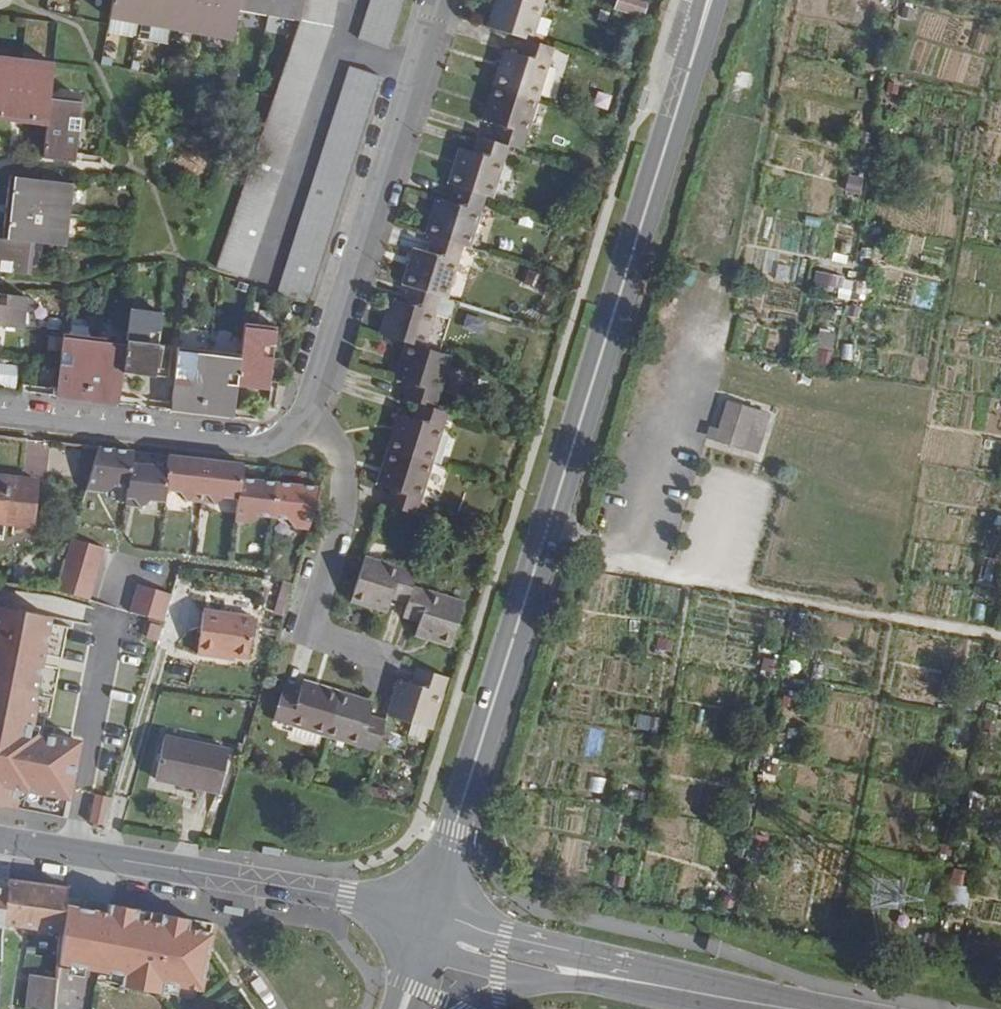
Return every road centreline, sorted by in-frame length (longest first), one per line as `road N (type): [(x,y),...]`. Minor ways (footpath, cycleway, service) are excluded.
road 1 (tertiary): [(710,0),(427,930)]
road 2 (track): [(545,536),(654,562),(749,121)]
road 3 (secondary): [(0,841),(345,897),(427,930)]
road 4 (residential): [(311,410),(415,75)]
road 5 (residential): [(0,416),(264,446),(296,429),(311,410)]
road 6 (residential): [(380,660),(309,631),(345,481),(335,444),(311,410)]
road 7 (residential): [(341,52),(267,282)]
road 8 (secondary): [(789,1008),(581,974)]
road 9 (secondary): [(581,974),(500,958),(427,930)]

